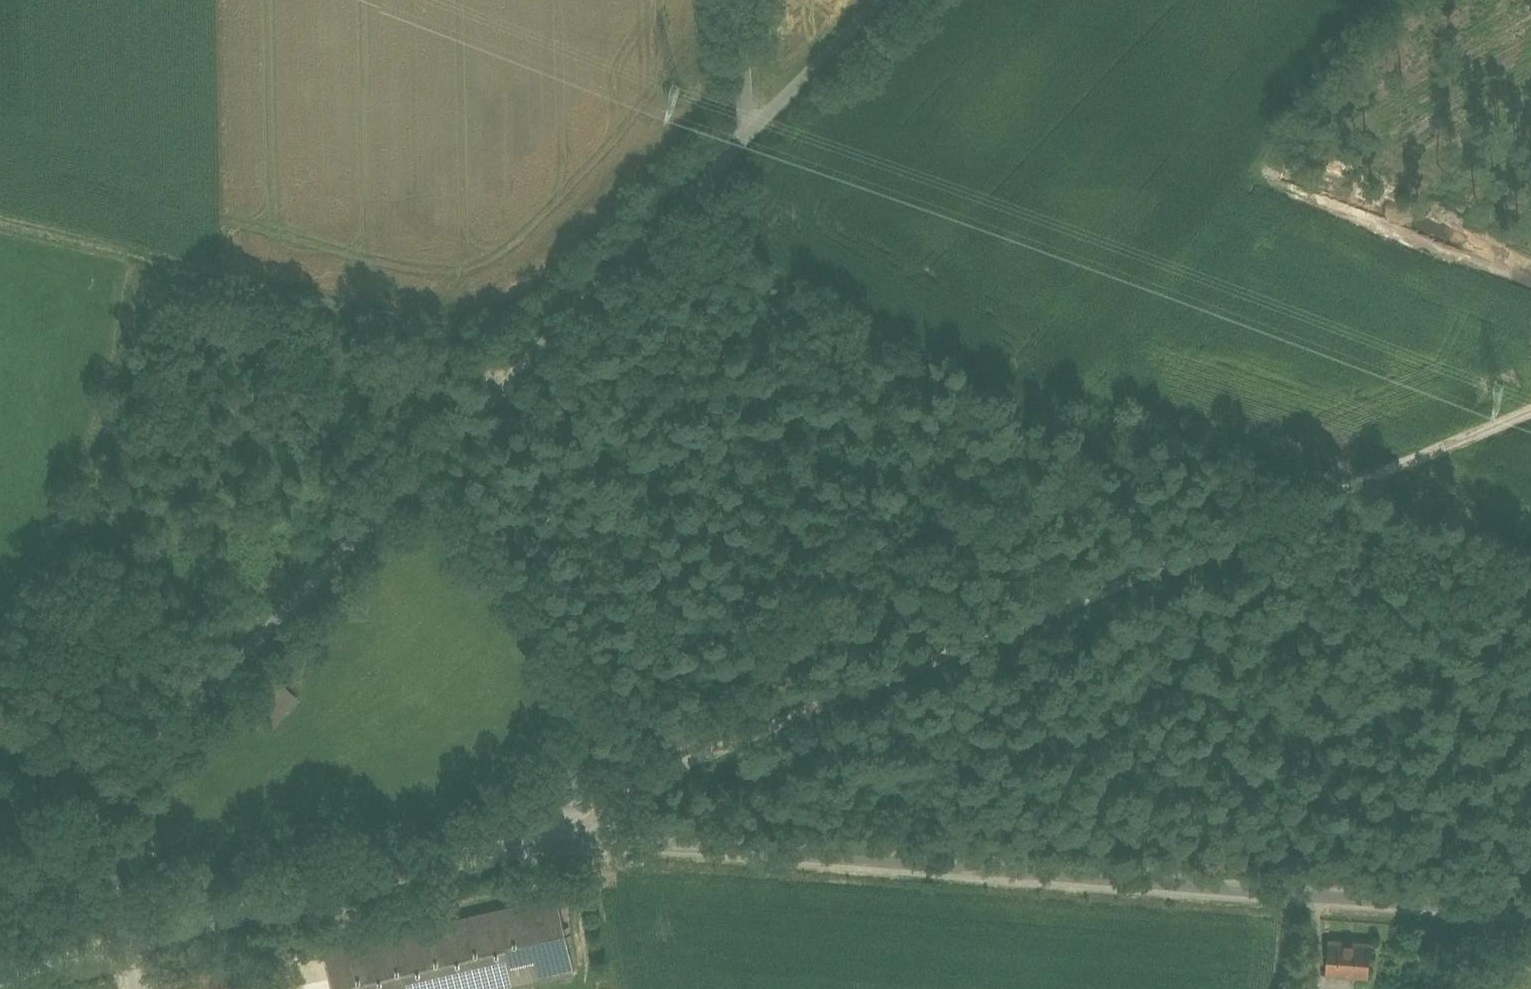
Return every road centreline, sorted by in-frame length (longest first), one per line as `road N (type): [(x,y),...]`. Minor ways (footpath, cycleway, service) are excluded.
road 1 (unclassified): [(1530,915),(682,847),(565,848),(424,868),(0,977)]
road 2 (residential): [(0,918),(882,0)]
road 3 (track): [(565,848),(599,808),(636,786),(1530,414)]

